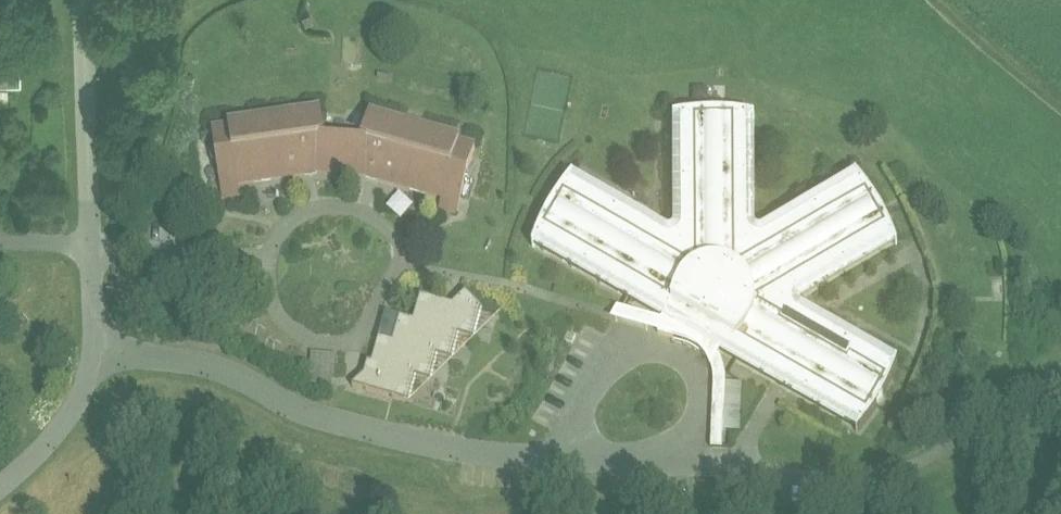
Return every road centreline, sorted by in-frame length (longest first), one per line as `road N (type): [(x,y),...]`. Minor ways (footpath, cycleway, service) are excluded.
road 1 (residential): [(96,349),(220,368),(327,418),(380,433),(547,460)]
road 2 (residential): [(687,466),(810,479),(896,469),(954,443),(1044,382)]
road 3 (residential): [(271,258),(283,312),(296,330),(345,341),(364,332),(394,273),(393,233),(378,217),(322,211),(285,231)]
road 4 (residential): [(687,466),(692,369),(658,348),(622,357),(547,460)]
road 5 (residential): [(93,247),(84,0)]
road 6 (residential): [(93,247),(271,258)]
road 7 (residential): [(0,486),(62,428),(96,349)]
road 8 (residential): [(547,460),(687,466)]

